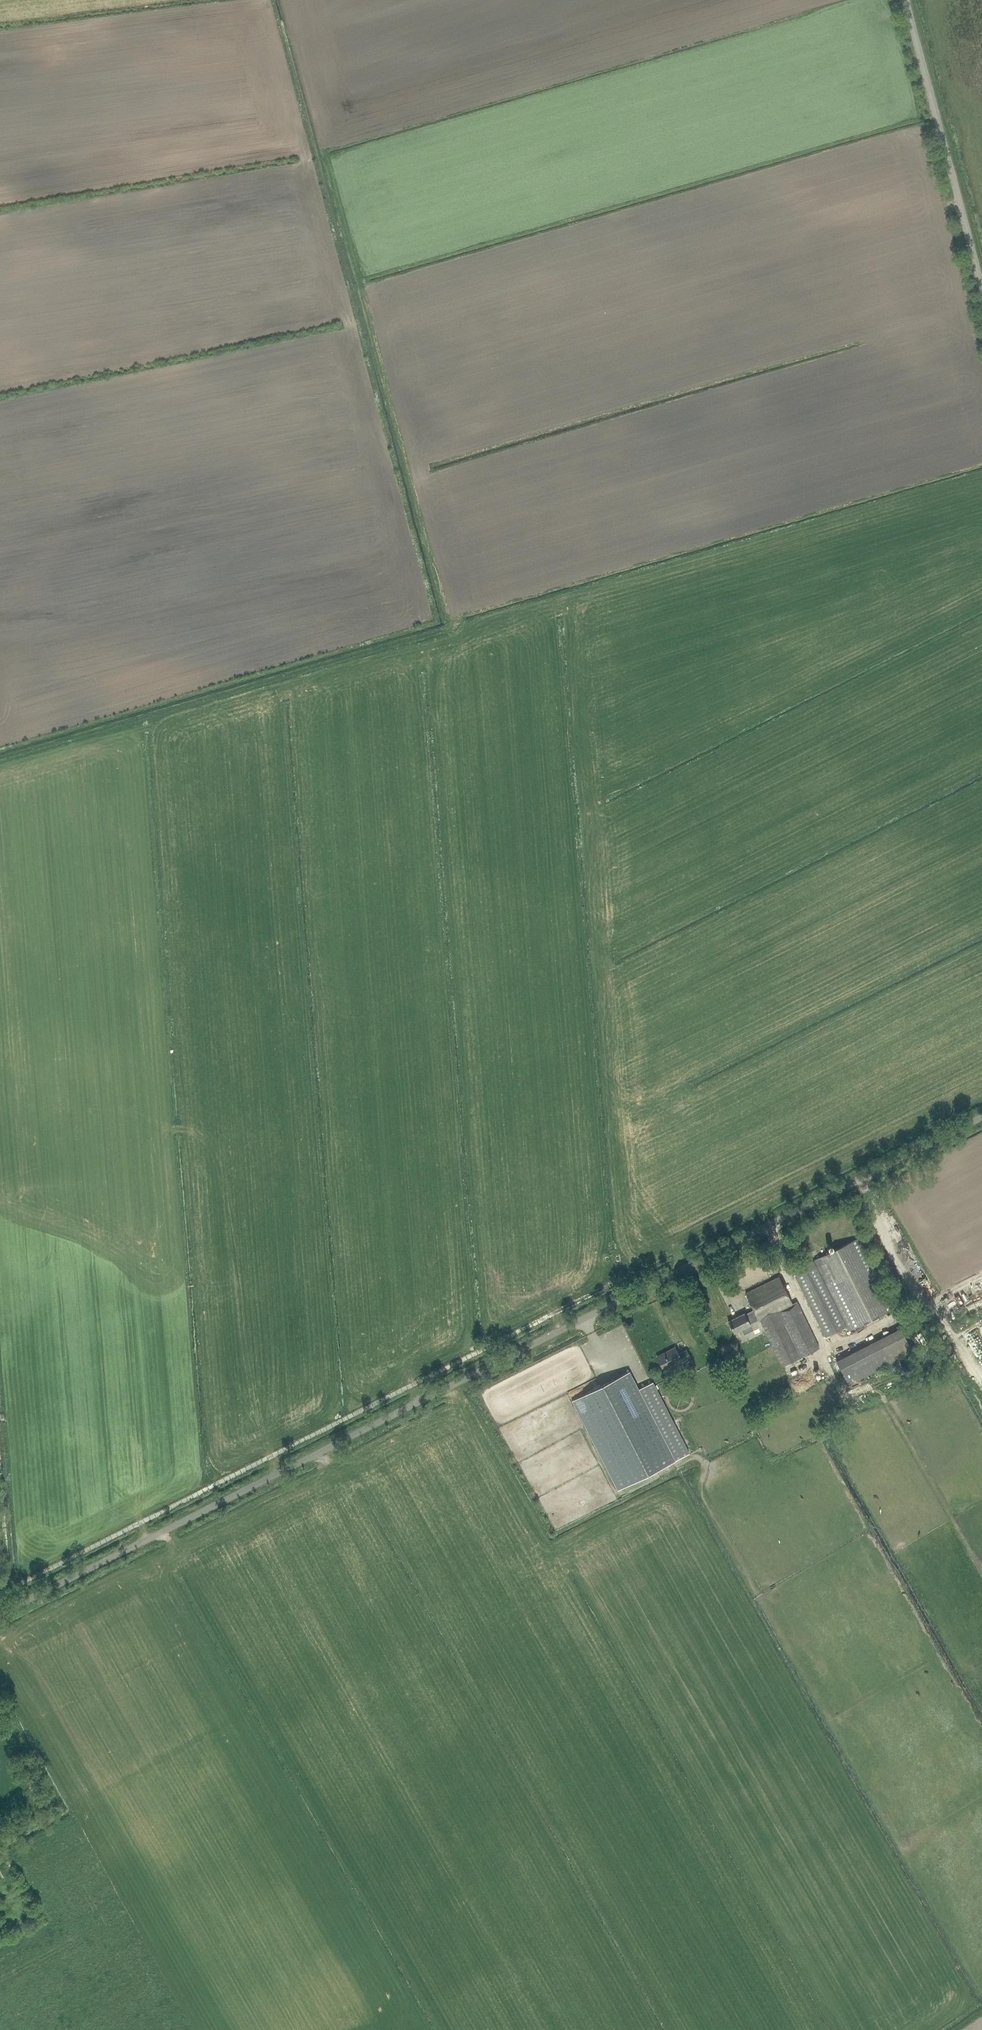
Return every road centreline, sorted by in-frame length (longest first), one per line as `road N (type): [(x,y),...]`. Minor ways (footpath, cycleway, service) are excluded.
road 1 (unclassified): [(0,1614),(981,1116)]
road 2 (unclassified): [(981,290),(905,0)]

